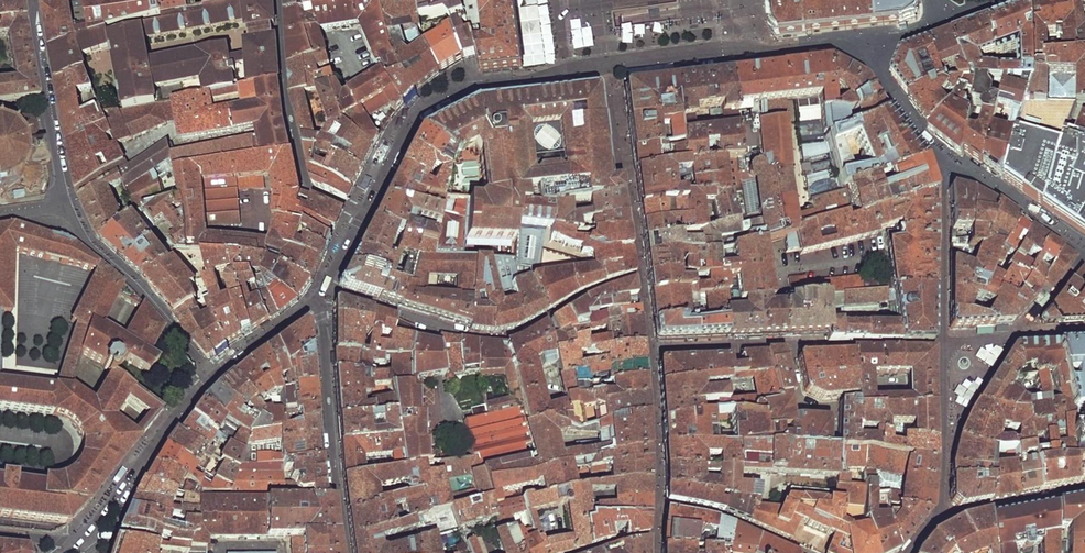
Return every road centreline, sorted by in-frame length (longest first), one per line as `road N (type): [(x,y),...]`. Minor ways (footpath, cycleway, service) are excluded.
road 1 (residential): [(864,54),(909,126),(943,160),(941,516),(906,552)]
road 2 (residential): [(31,4),(73,222),(210,379)]
road 3 (residential): [(556,11),(564,71),(463,88),(426,108),(393,147),(363,213)]
road 4 (residential): [(318,301),(347,552)]
road 5 (residential): [(363,213),(320,194),(304,176),(285,94),(279,0)]
road 6 (residential): [(210,379),(83,539)]
road 7 (residential): [(318,301),(210,379)]

